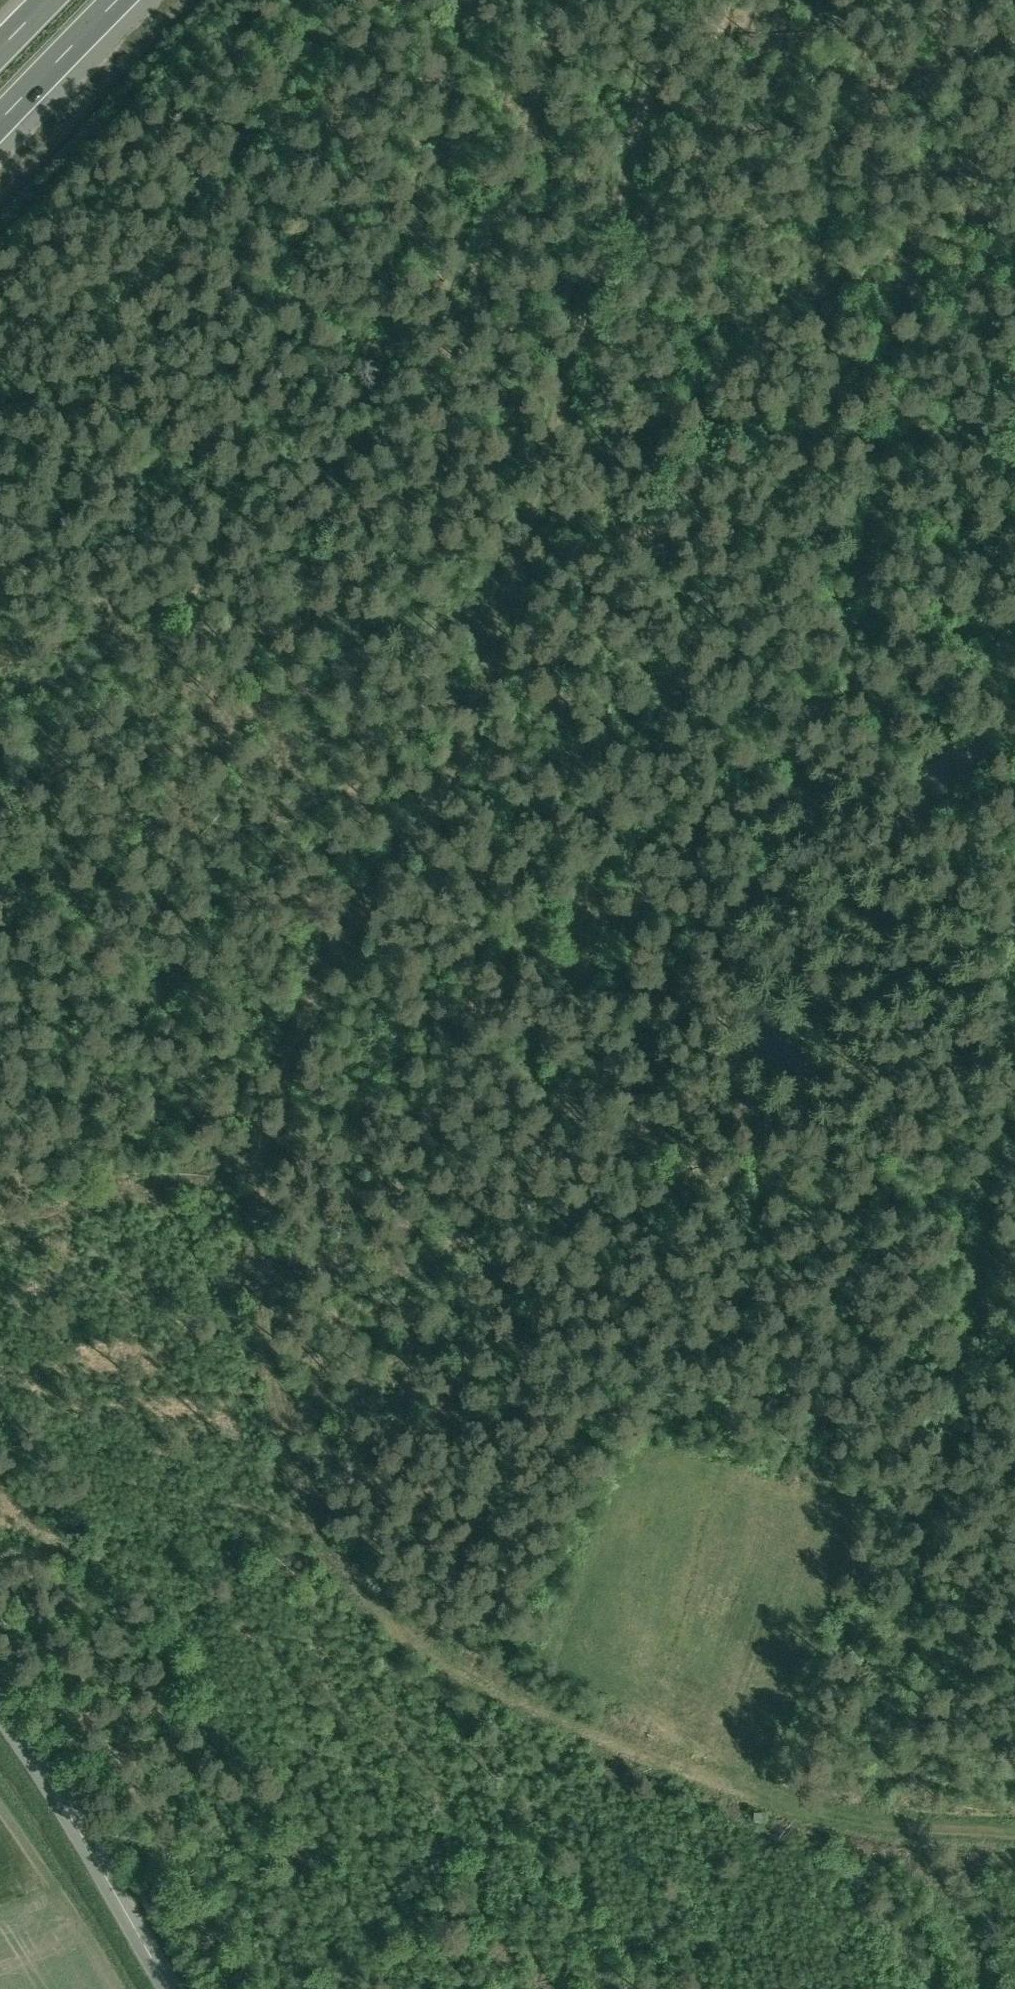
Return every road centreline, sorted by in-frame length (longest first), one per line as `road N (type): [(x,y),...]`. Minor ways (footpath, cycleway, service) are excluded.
road 1 (unclassified): [(0,1708),(168,1988)]
road 2 (motorway): [(0,126),(120,0)]

